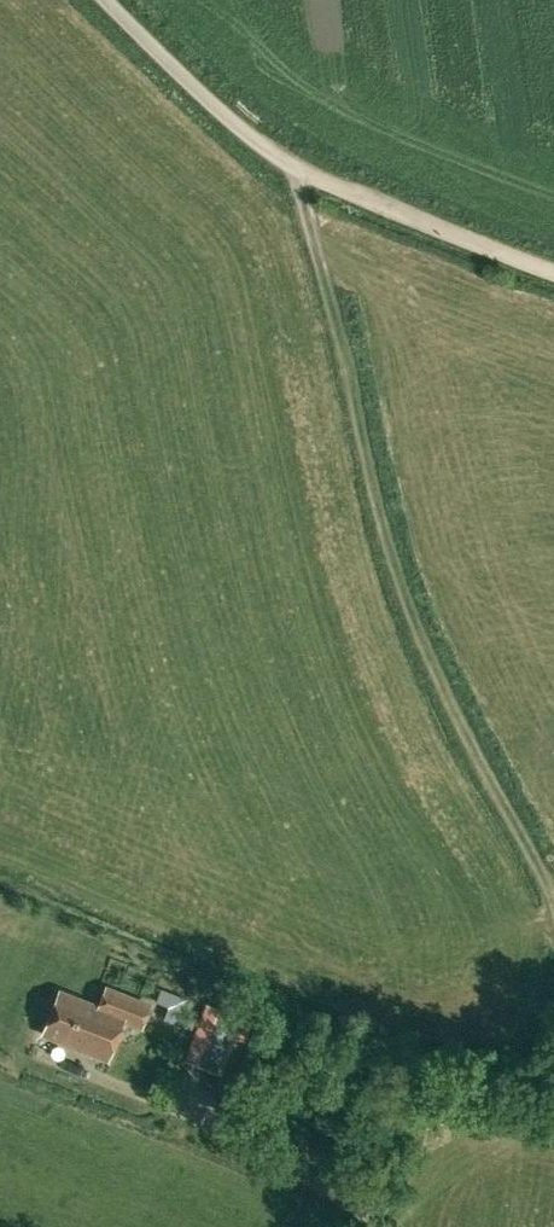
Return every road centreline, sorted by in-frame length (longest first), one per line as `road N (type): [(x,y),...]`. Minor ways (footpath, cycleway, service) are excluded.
road 1 (track): [(553,270),(298,170),(365,463),(414,626),(553,910)]
road 2 (unclassified): [(298,170),(201,94),(107,0)]
road 3 (track): [(375,1226),(347,1201),(193,1116)]
road 4 (track): [(532,1101),(498,1153),(401,1226)]

